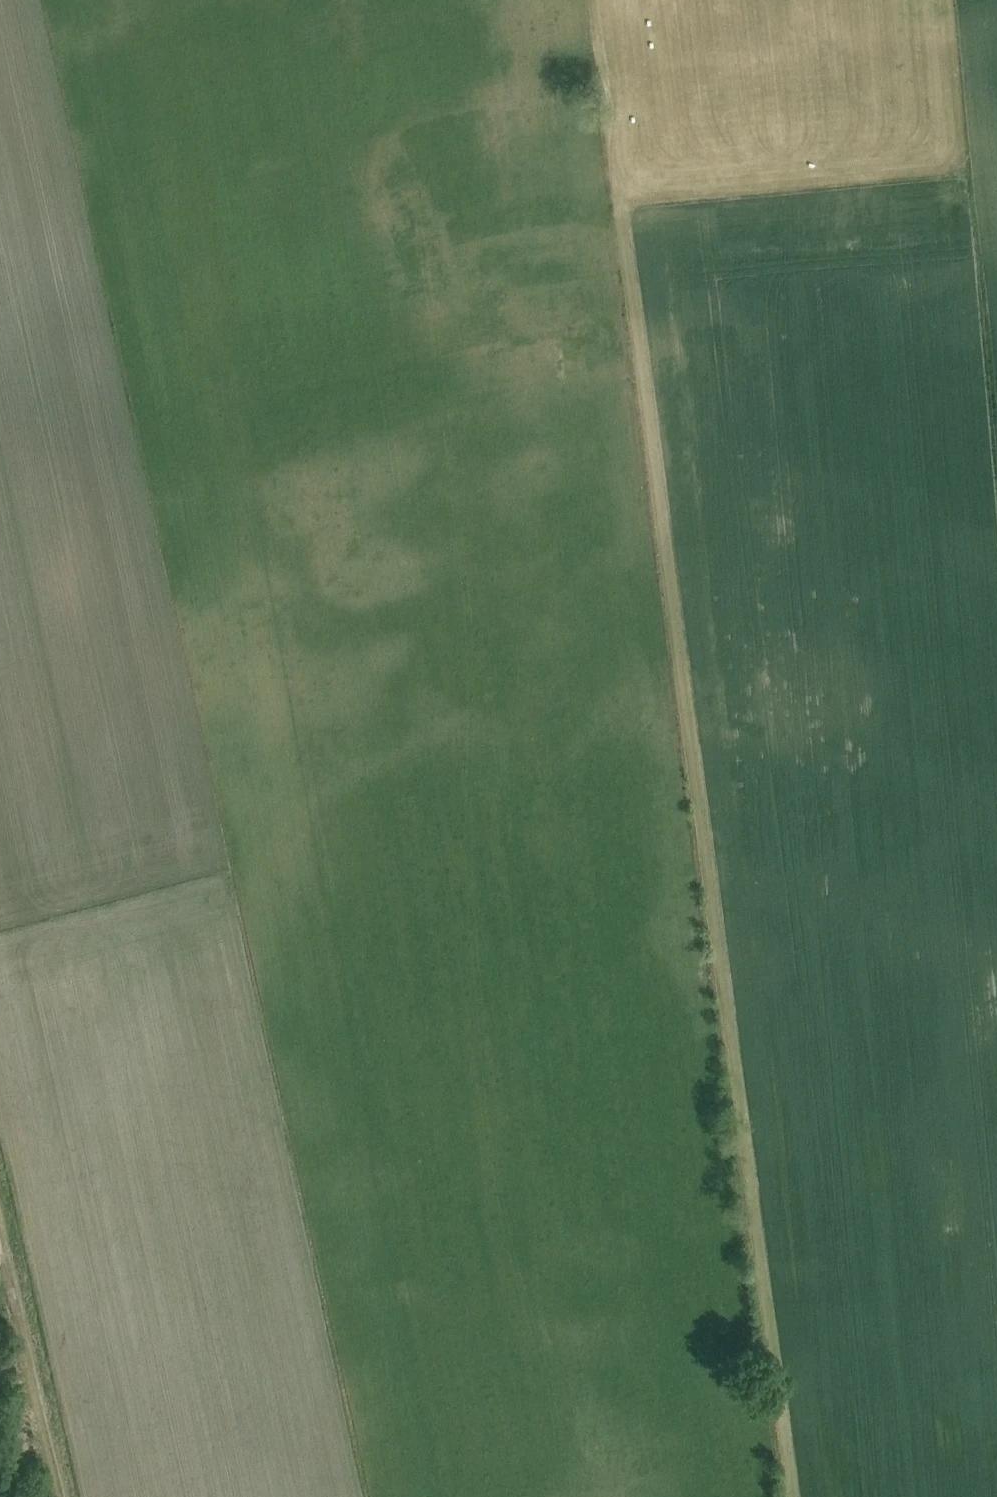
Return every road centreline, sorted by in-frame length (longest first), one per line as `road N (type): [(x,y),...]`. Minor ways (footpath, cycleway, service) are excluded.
road 1 (track): [(60,1496),(8,1272)]

